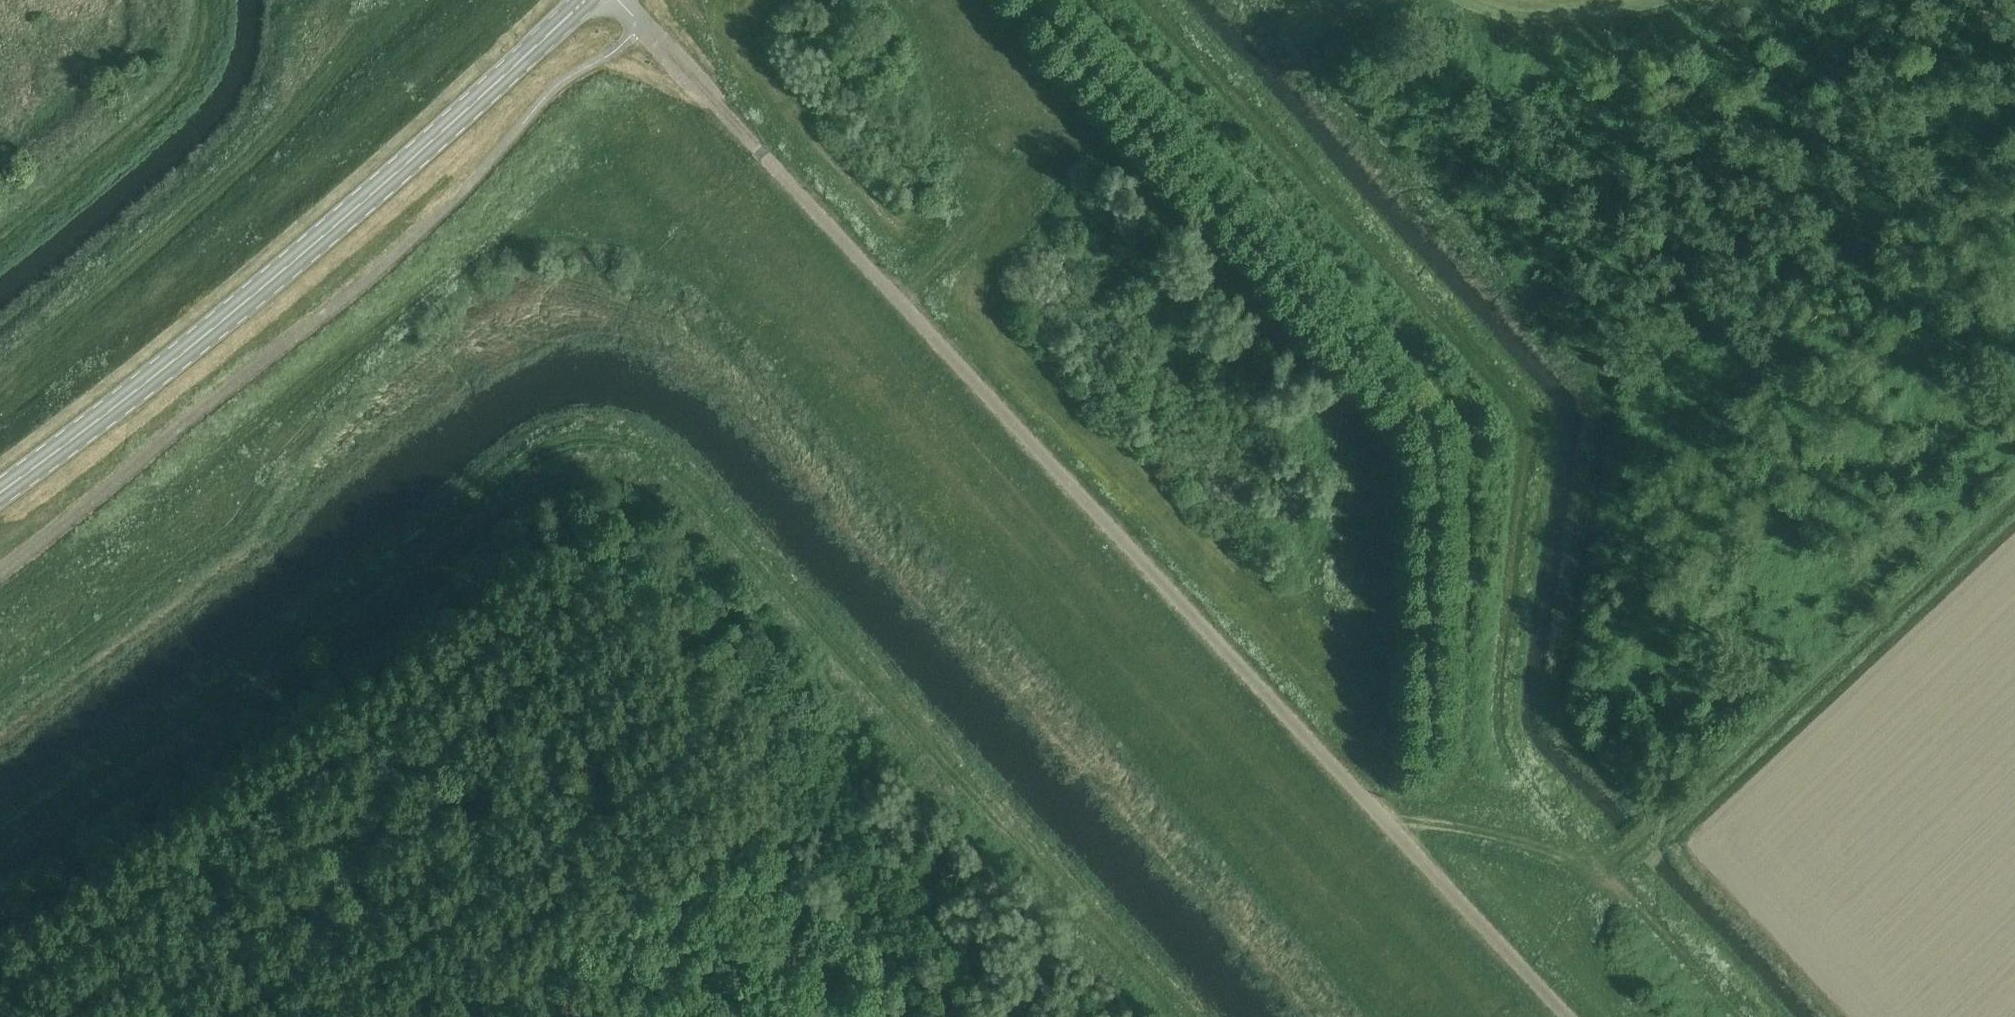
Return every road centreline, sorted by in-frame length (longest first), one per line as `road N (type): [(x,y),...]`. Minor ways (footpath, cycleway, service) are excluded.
road 1 (unclassified): [(1569,1016),(617,0)]
road 2 (secondary): [(0,492),(315,245),(588,0)]
road 3 (track): [(1613,882),(1593,864),(1533,845),(1391,824)]

